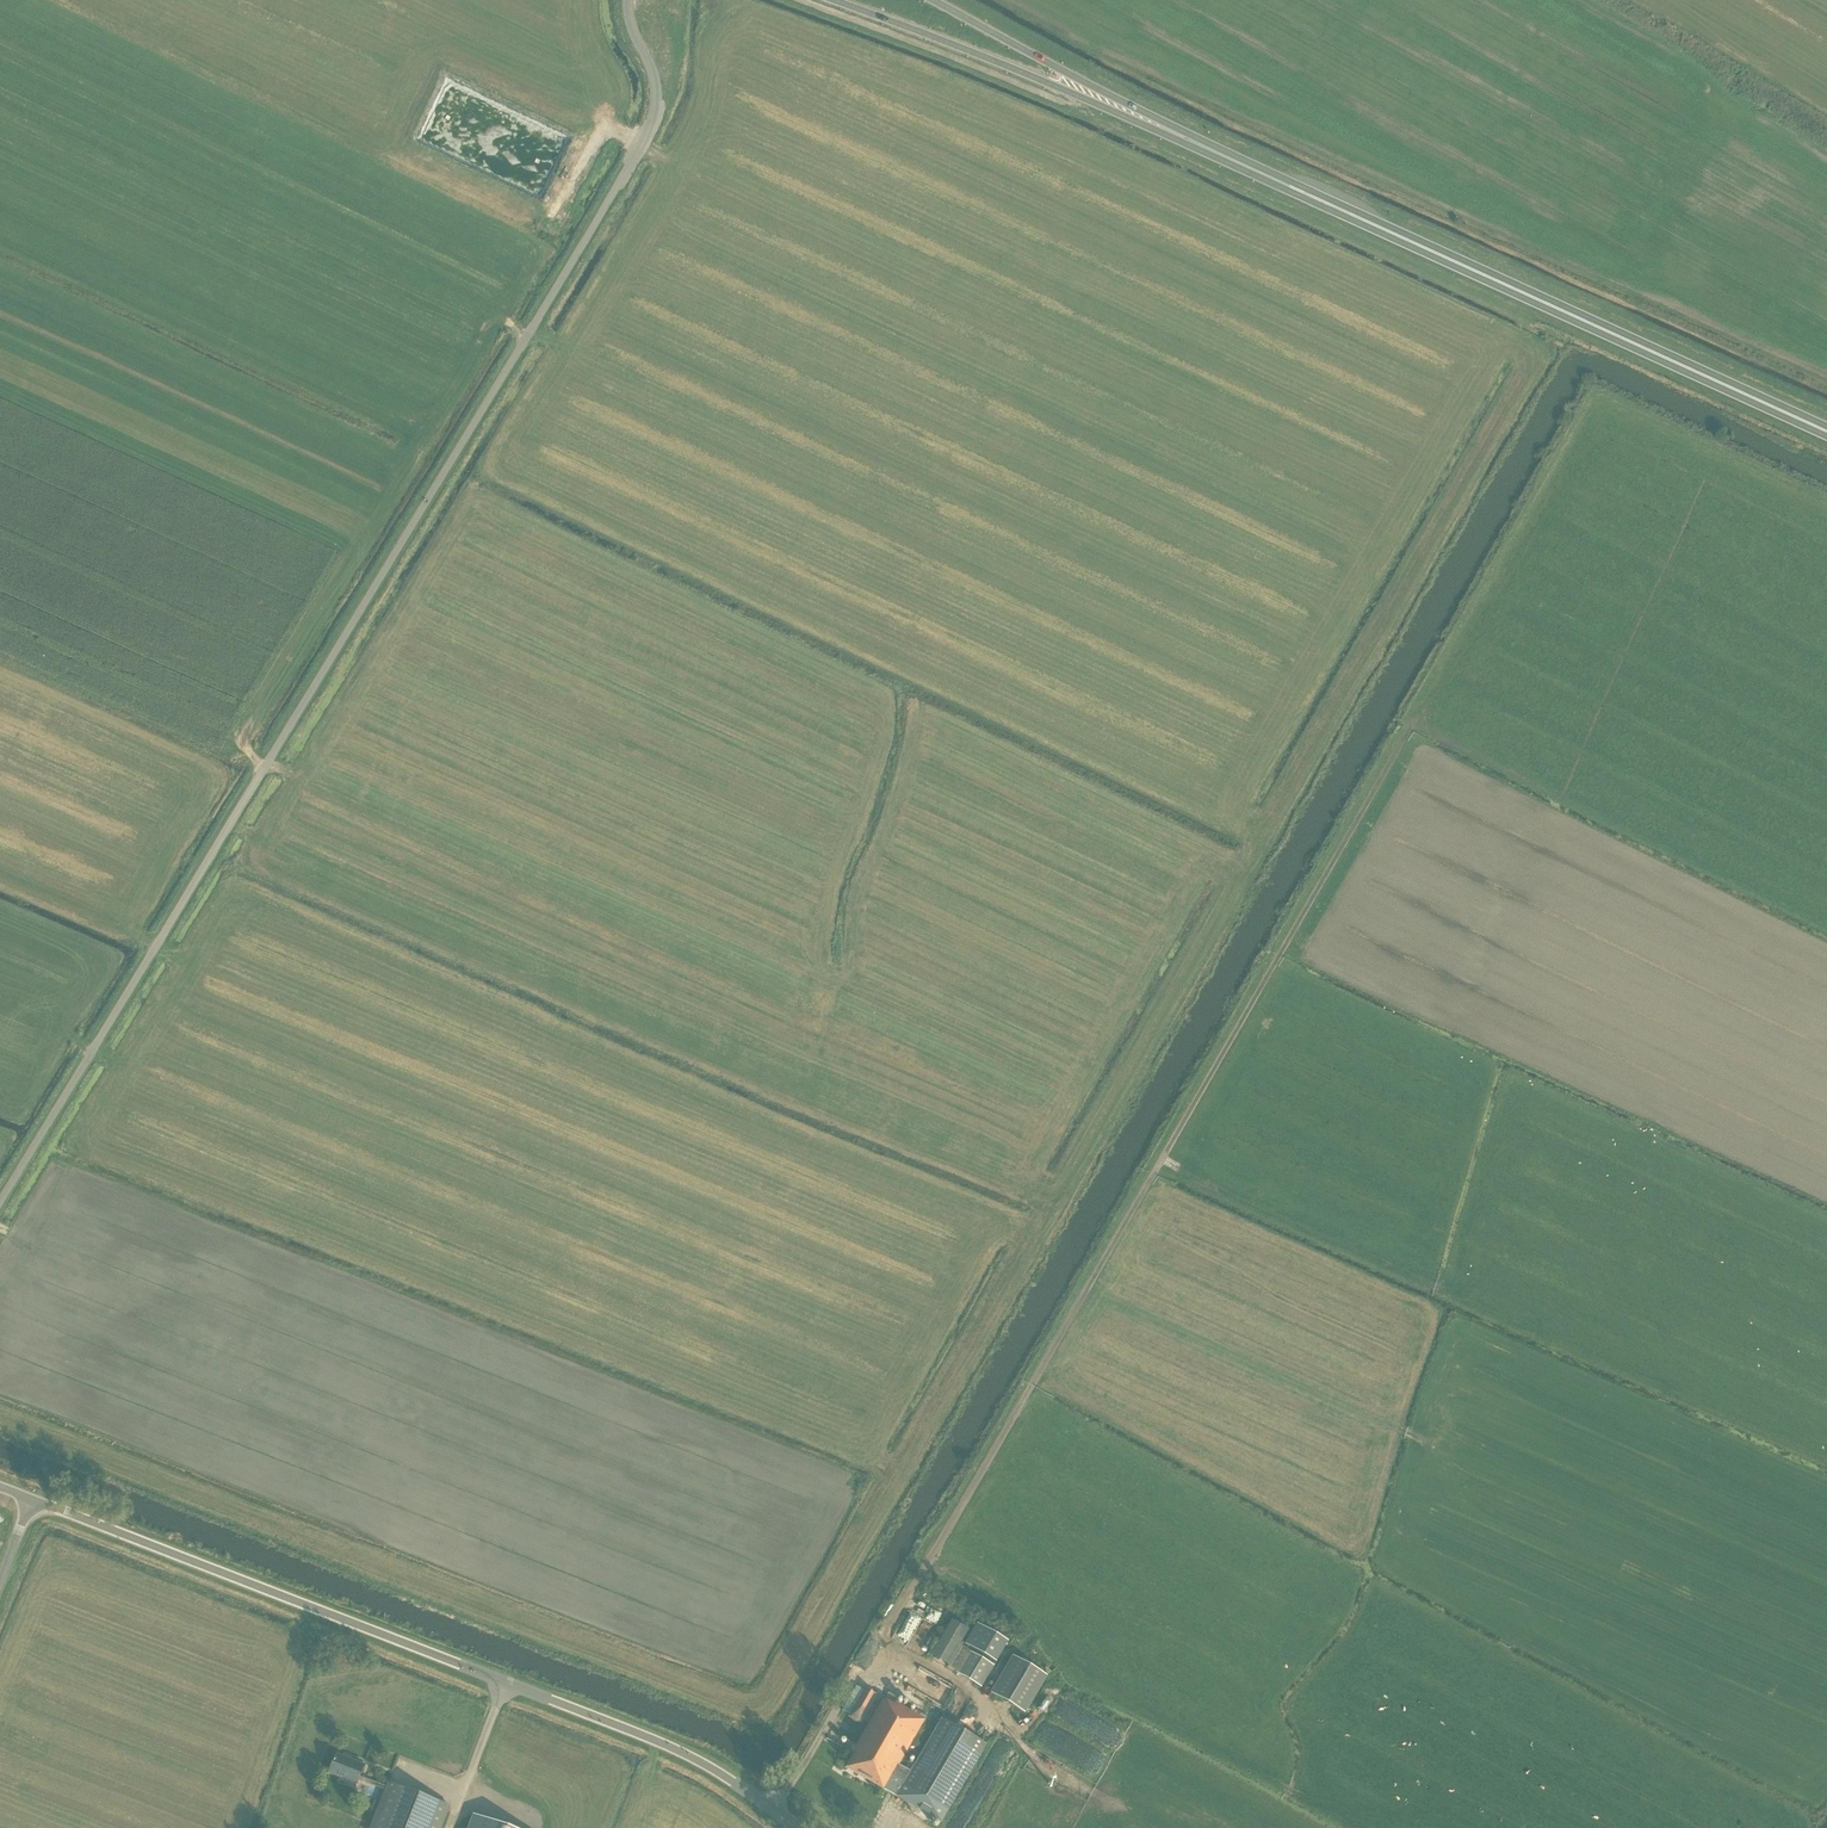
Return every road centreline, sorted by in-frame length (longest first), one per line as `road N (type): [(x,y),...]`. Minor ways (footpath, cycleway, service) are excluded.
road 1 (unclassified): [(627,0),(632,30),(656,74),(652,125),(0,1202)]
road 2 (unclassified): [(801,1827),(660,1742),(32,1499)]
road 3 (trunk): [(1826,431),(1186,137)]
road 4 (trunk): [(836,0),(1186,137)]
road 5 (trunk): [(1186,137),(935,0)]

